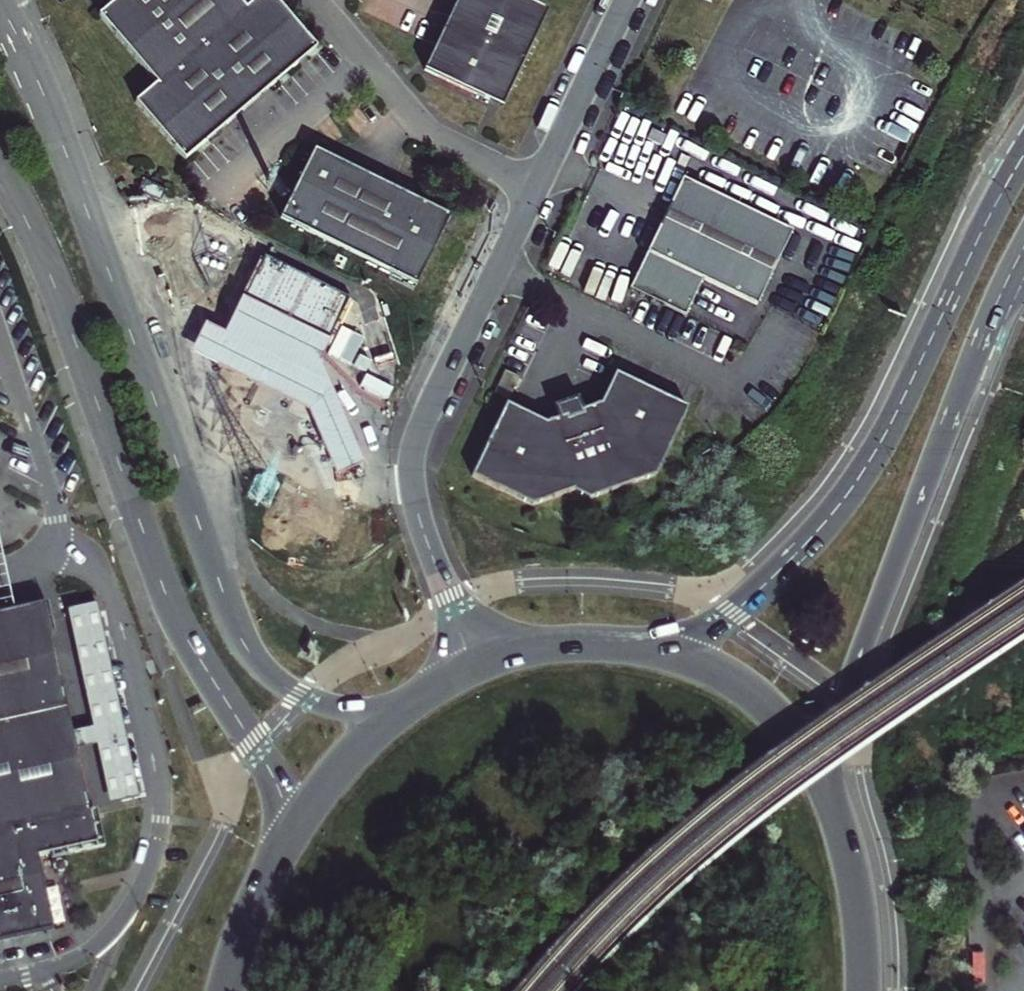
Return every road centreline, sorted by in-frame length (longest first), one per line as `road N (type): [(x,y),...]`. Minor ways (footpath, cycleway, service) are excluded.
road 1 (tertiary): [(395,712),(344,707),(289,688),(237,632),(81,192),(0,7)]
road 2 (tertiary): [(0,165),(63,302),(168,596),(277,786),(291,829)]
road 3 (residential): [(625,0),(410,453),(420,524),(473,664)]
road 4 (primary): [(1023,153),(888,429),(843,498),(753,595),(711,626),(661,646)]
road 5 (primary): [(835,802),(848,693),(999,298)]
road 6 (primary): [(835,802),(801,744),(750,691),(705,662),(661,646)]
road 7 (primary): [(661,646),(560,641),(473,664)]
road 8 (primary): [(864,990),(861,928),(835,802)]
road 9 (primary): [(291,829),(254,902),(226,990)]
road 10 (primary): [(395,712),(344,759),(291,829)]

